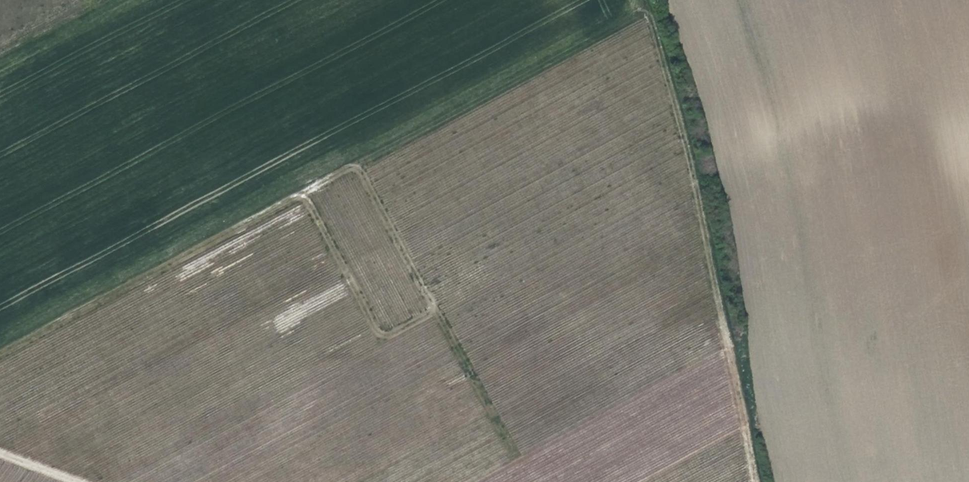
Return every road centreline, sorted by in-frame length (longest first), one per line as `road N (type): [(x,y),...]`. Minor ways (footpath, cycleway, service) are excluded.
road 1 (track): [(646,8),(0,350)]
road 2 (track): [(708,252),(670,77),(644,0)]
road 3 (unclassified): [(754,481),(708,252)]

